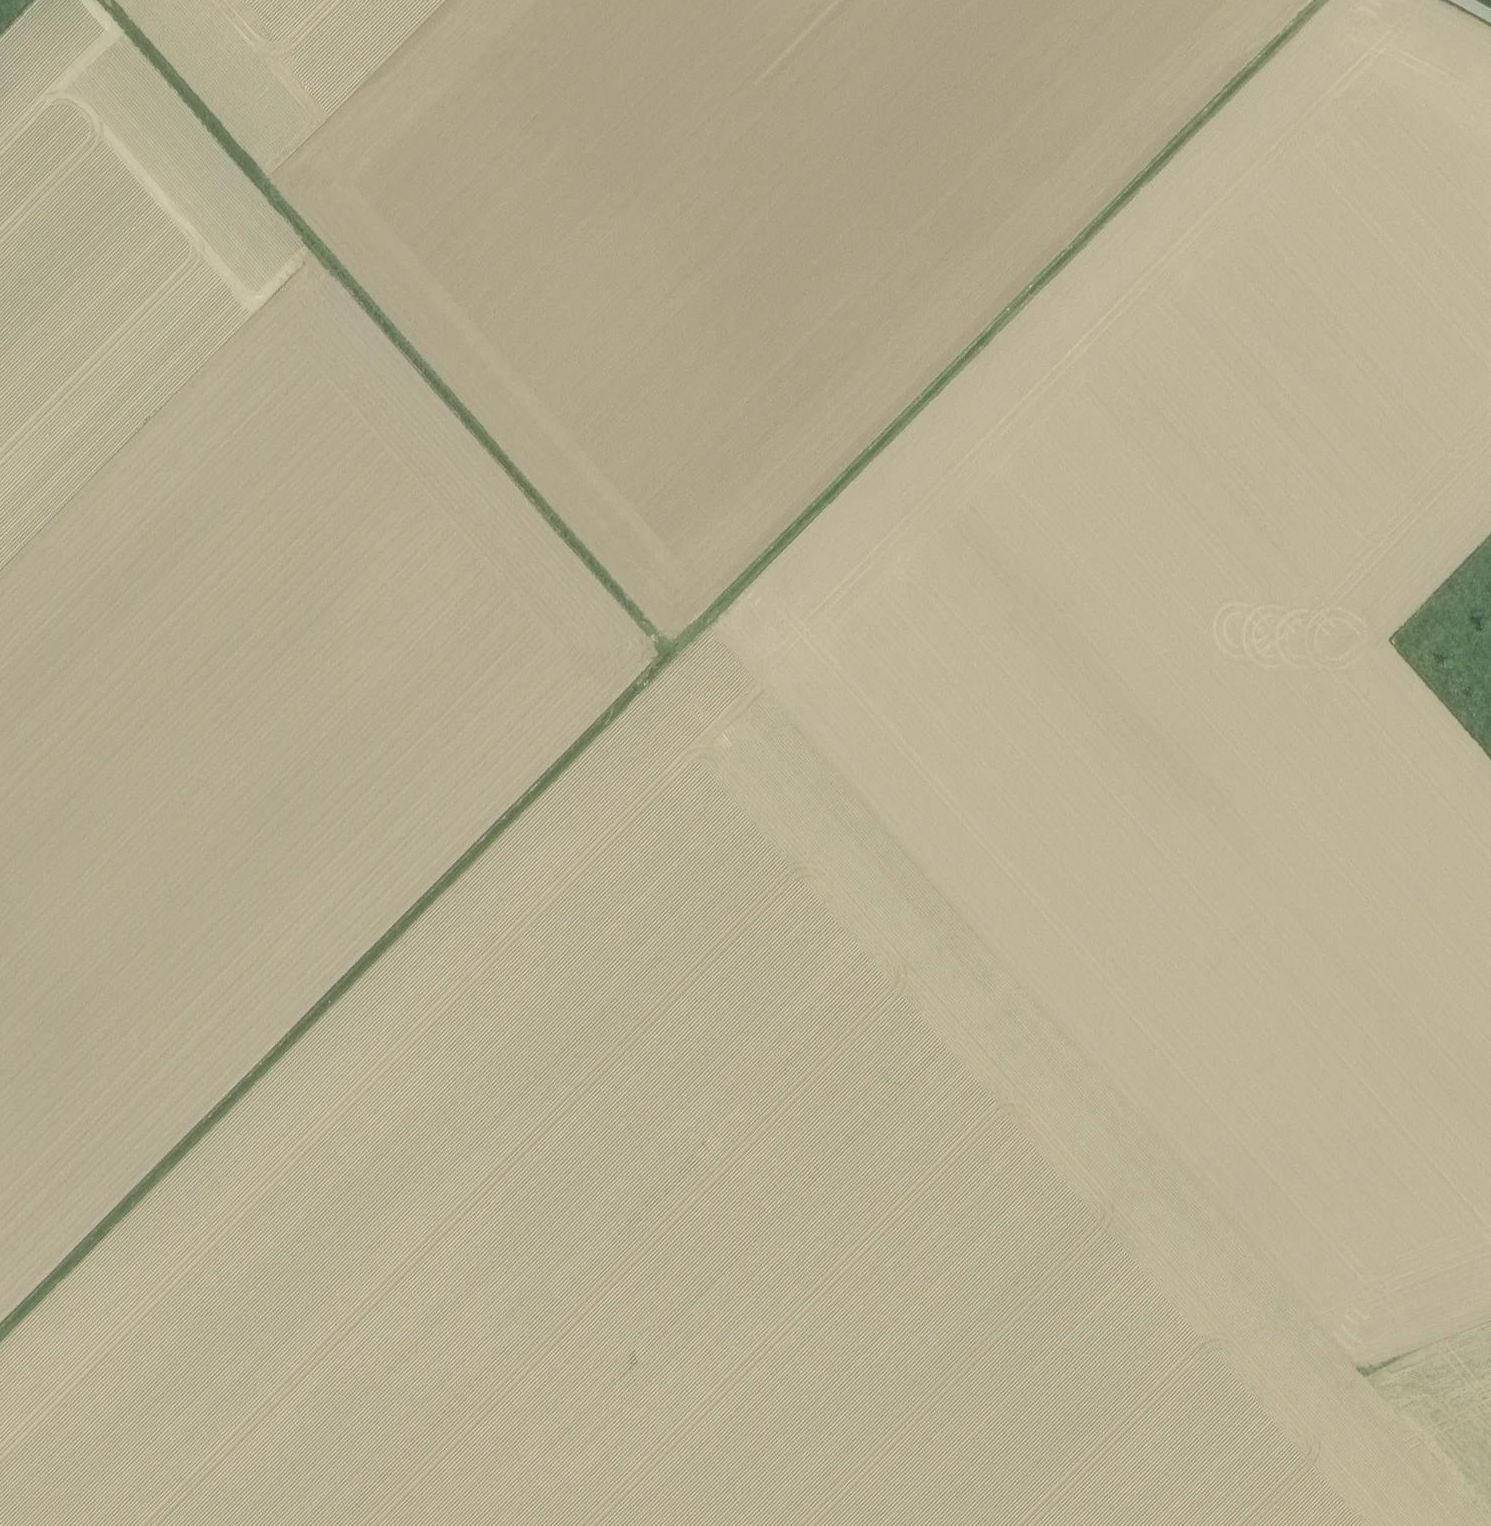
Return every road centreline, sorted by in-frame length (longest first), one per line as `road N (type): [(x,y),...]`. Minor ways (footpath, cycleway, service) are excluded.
road 1 (track): [(0,1337),(1317,0)]
road 2 (track): [(673,654),(108,0)]

